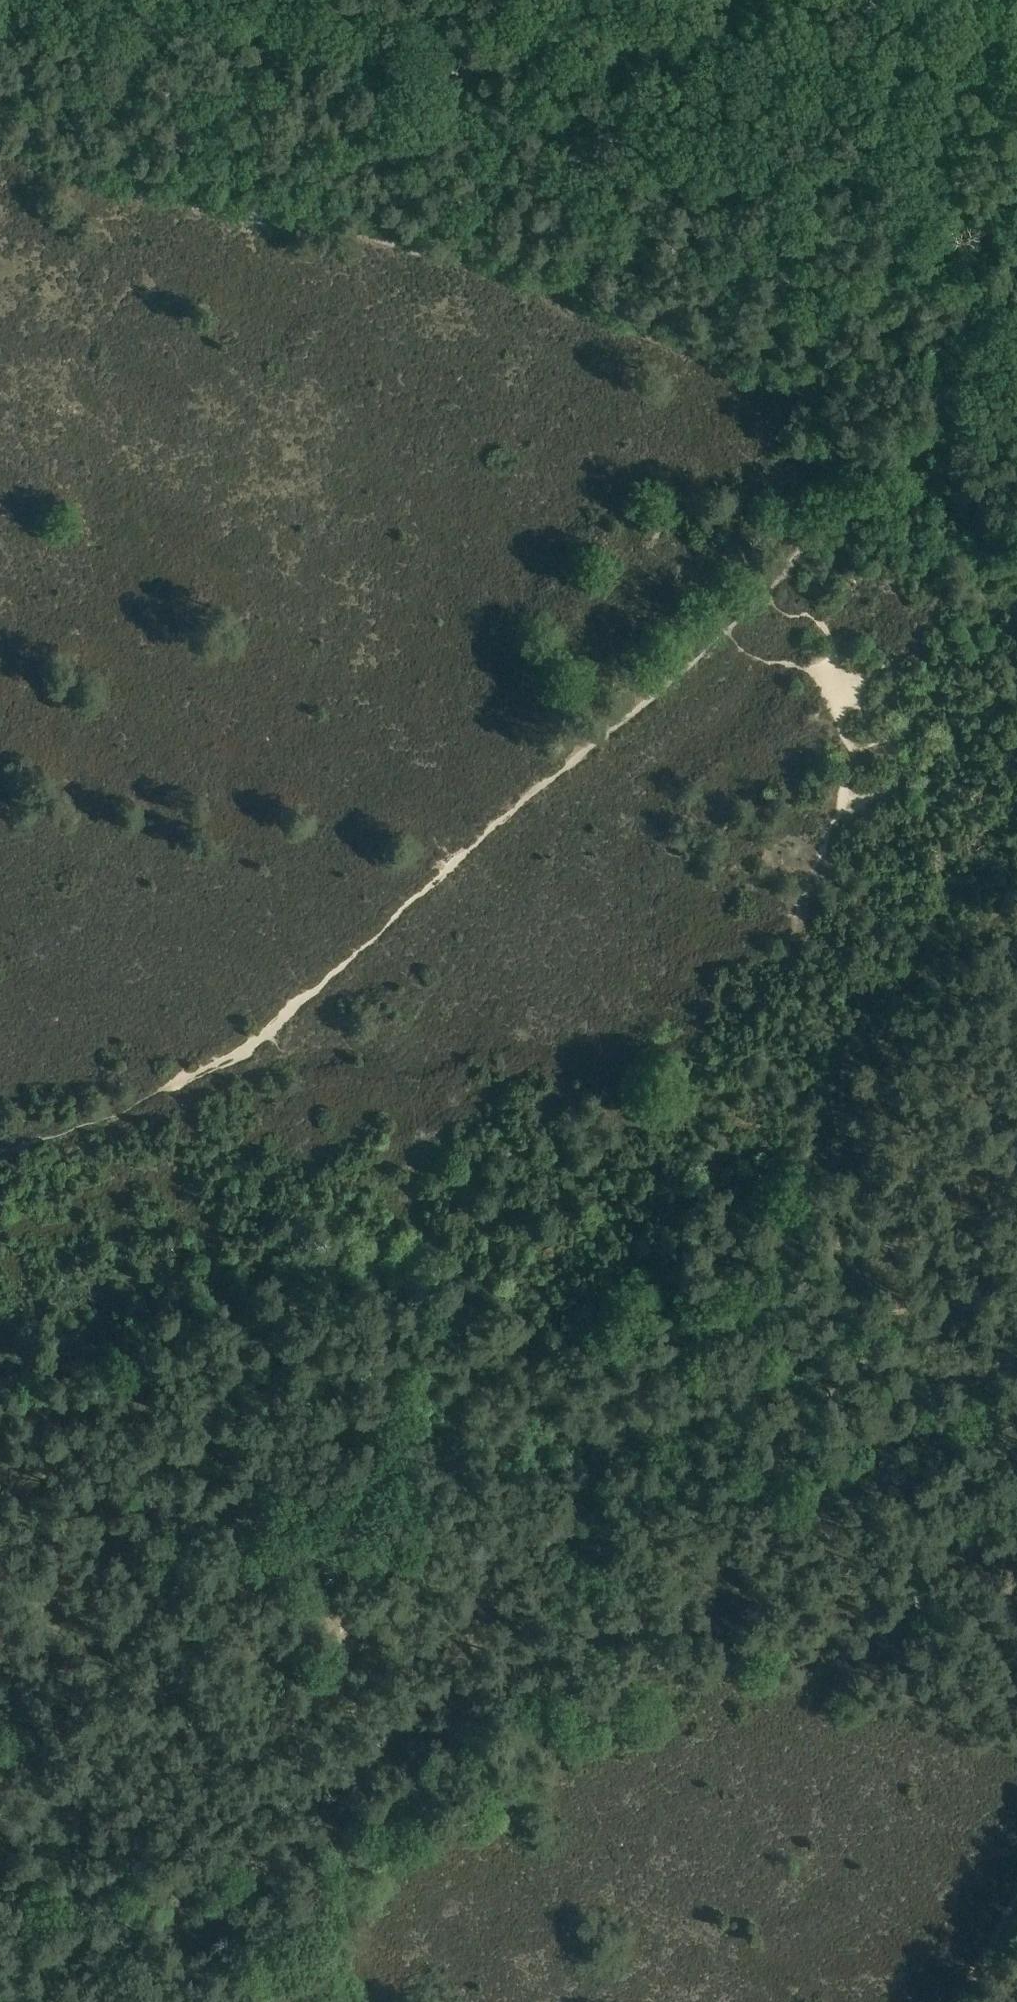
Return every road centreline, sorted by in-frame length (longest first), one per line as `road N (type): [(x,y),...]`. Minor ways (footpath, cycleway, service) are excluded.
road 1 (tertiary): [(1016,35),(868,0)]

